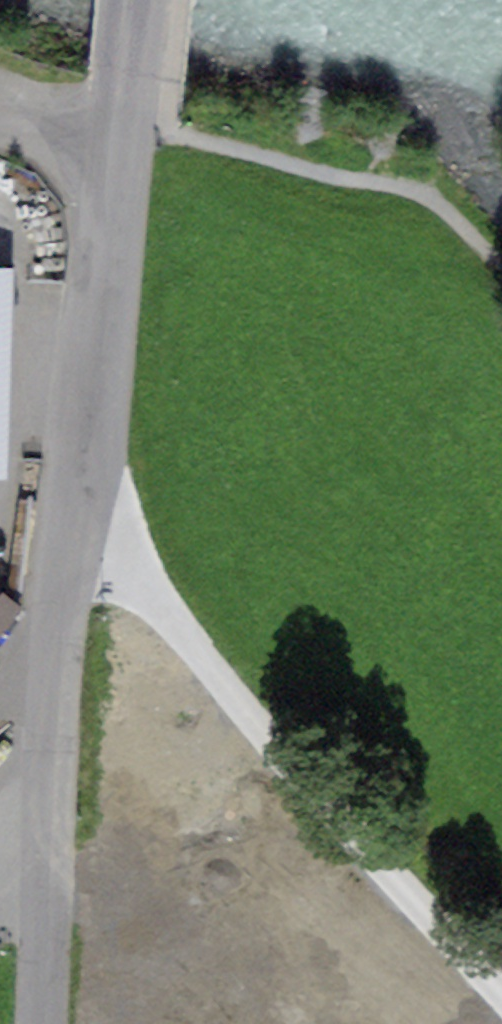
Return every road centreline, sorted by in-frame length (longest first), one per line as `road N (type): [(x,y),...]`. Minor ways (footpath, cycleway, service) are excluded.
road 1 (residential): [(501,1000),(148,595),(102,502),(91,456),(89,385)]
road 2 (residential): [(89,385),(61,573),(61,762),(44,1023)]
road 3 (residential): [(89,385),(138,0)]

